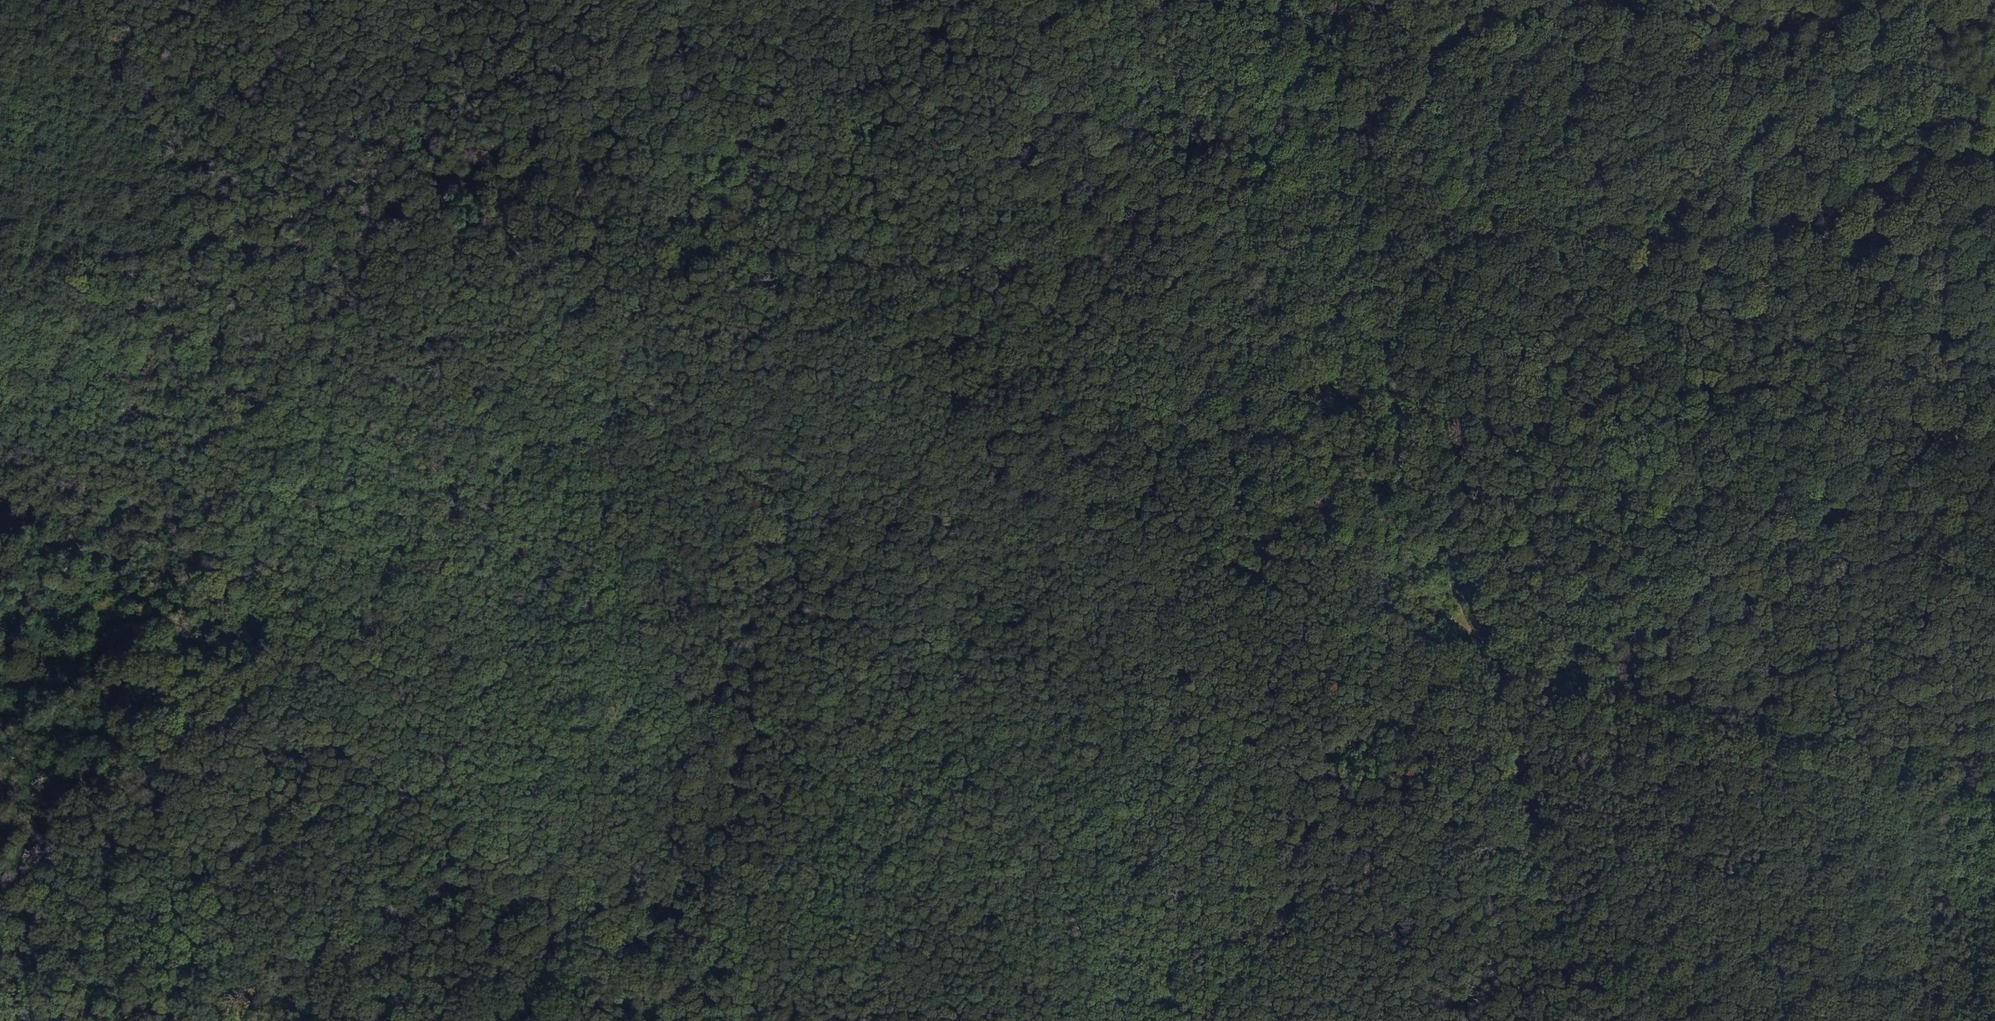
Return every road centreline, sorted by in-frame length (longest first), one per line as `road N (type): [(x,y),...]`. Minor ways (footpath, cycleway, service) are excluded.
road 1 (track): [(246,245),(105,0)]
road 2 (track): [(1859,747),(1994,798)]

